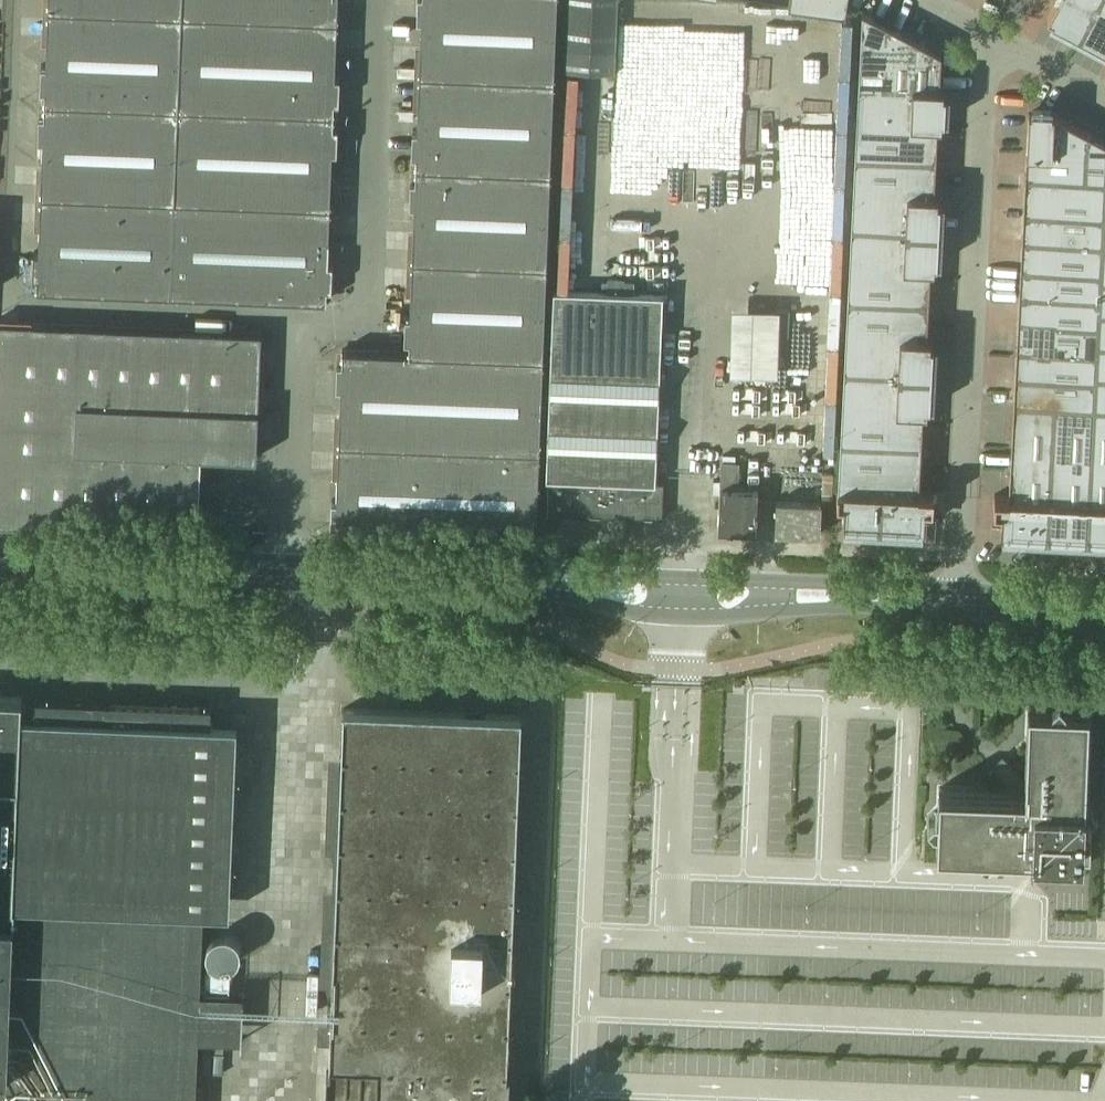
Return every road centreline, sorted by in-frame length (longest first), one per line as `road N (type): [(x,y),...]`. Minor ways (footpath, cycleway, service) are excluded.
road 1 (tertiary): [(962,602),(283,573)]
road 2 (residential): [(990,40),(962,602)]
road 3 (unclassified): [(291,315),(366,317),(376,0)]
road 4 (unclassified): [(14,0),(3,303),(78,306)]
road 5 (tertiary): [(283,573),(0,561)]
road 6 (unclassified): [(283,573),(291,315)]
road 7 (unclassified): [(78,306),(291,315)]
road 8 (tertiary): [(1104,618),(962,602)]
road 9 (residential): [(990,40),(1104,99)]

